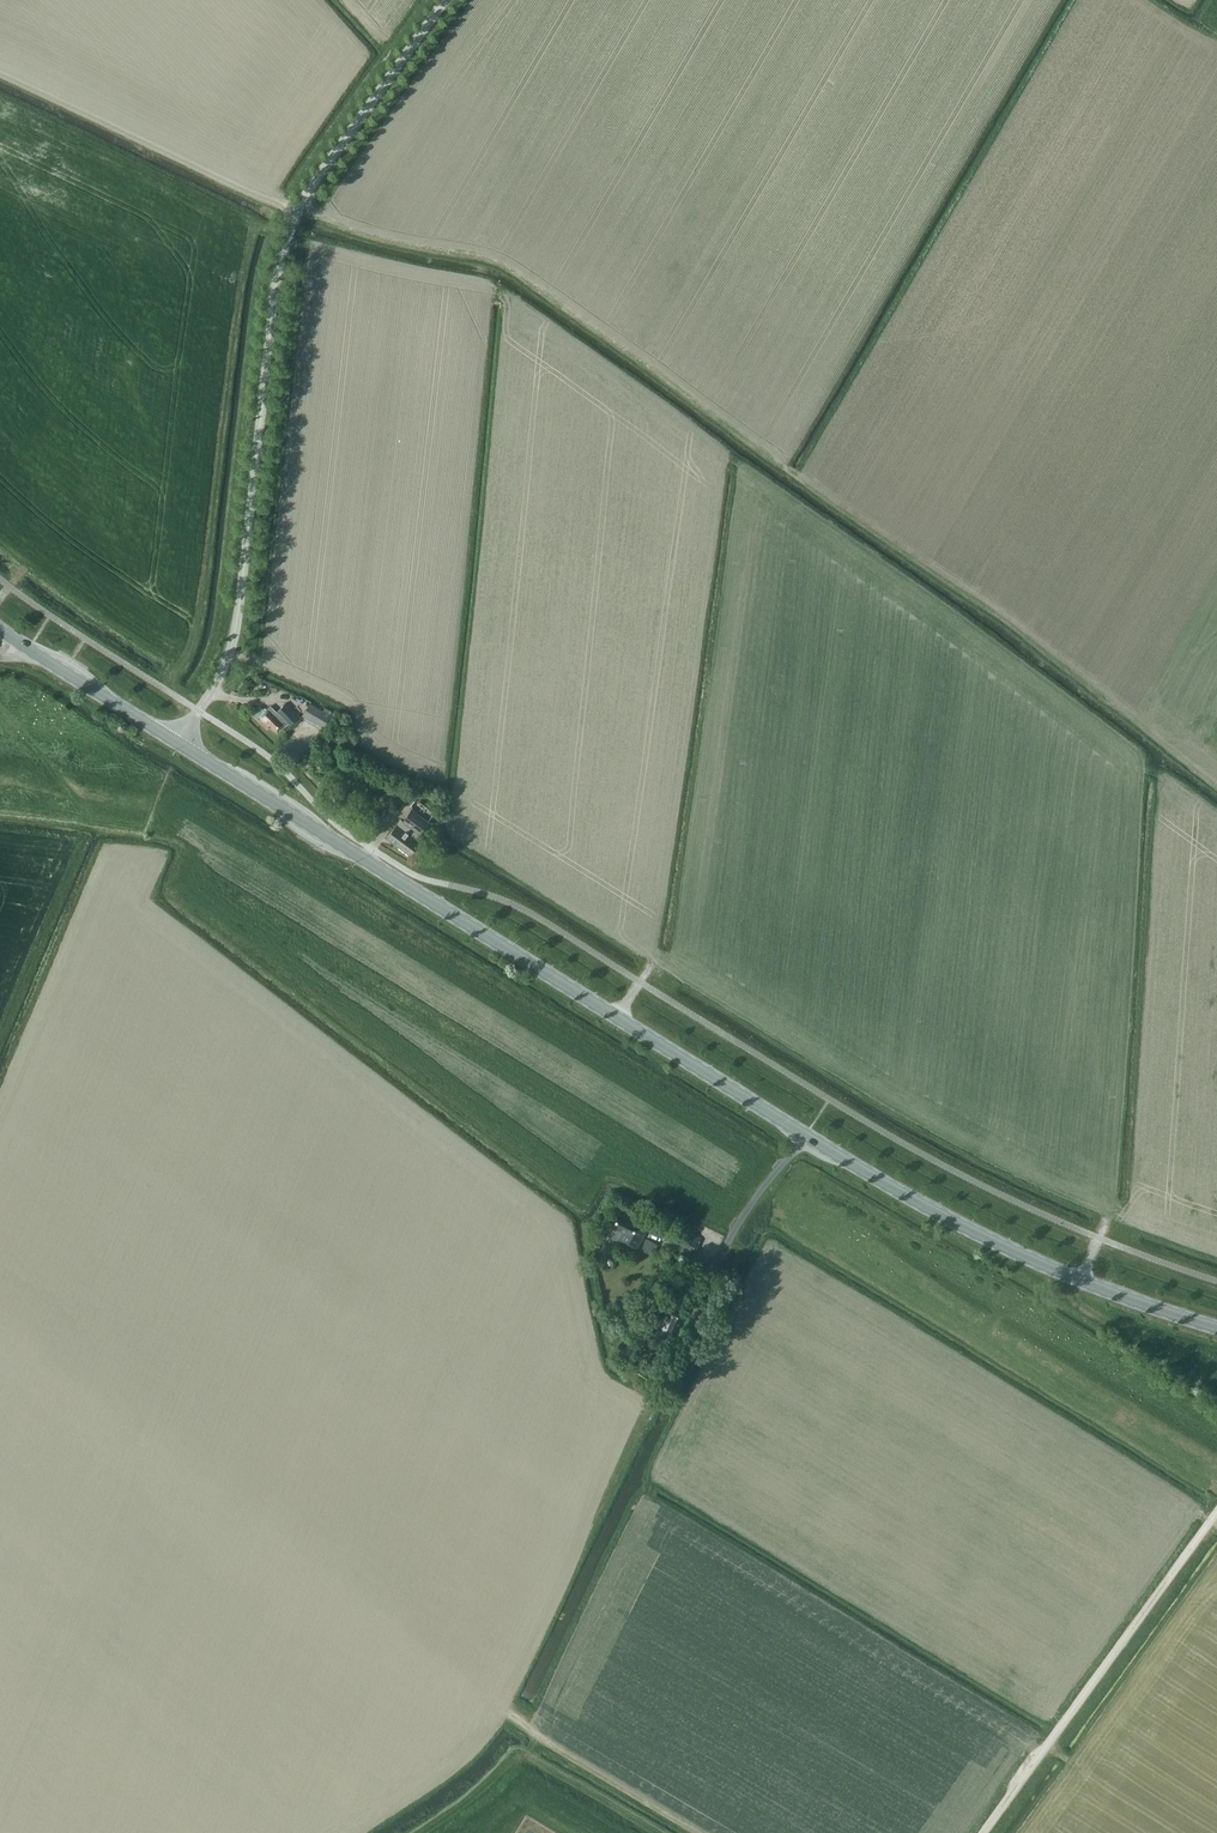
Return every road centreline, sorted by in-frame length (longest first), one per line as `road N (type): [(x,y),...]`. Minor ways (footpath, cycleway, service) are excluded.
road 1 (primary): [(1216,1327),(1035,1260),(890,1186),(178,741)]
road 2 (unclassified): [(178,741),(214,686),(237,625),(286,236),(314,182),(445,0)]
road 3 (primary): [(178,741),(0,628)]

